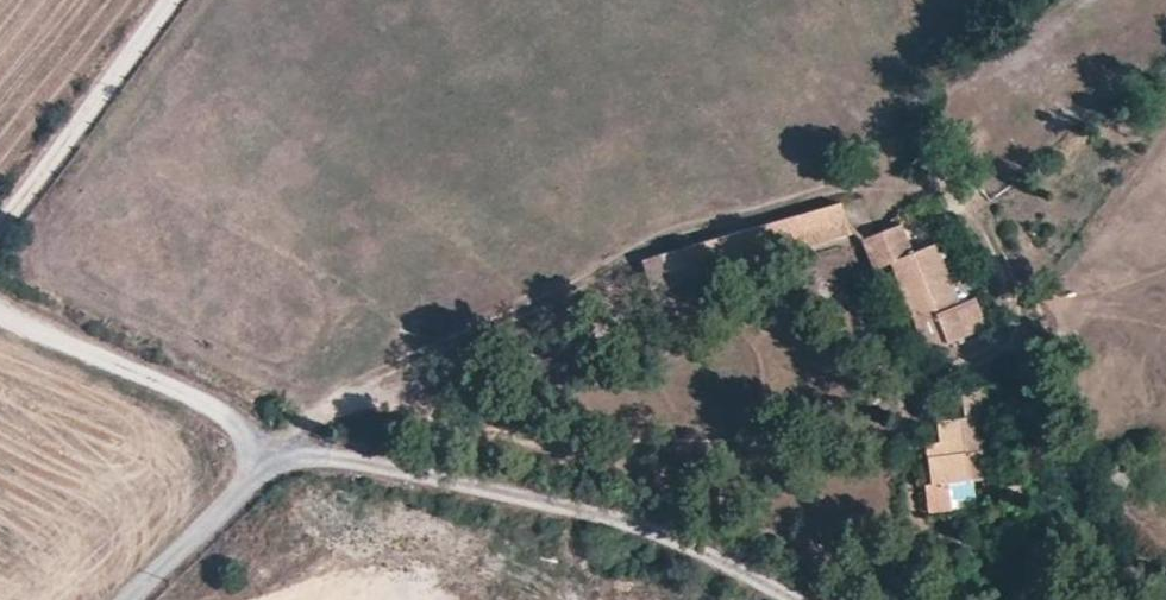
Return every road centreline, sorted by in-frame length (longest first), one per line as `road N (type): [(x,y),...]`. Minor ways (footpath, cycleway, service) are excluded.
road 1 (unclassified): [(129,599),(257,470),(314,456),(575,504),(809,599)]
road 2 (track): [(0,301),(86,354),(237,420),(257,470)]
road 3 (track): [(0,230),(174,0)]

